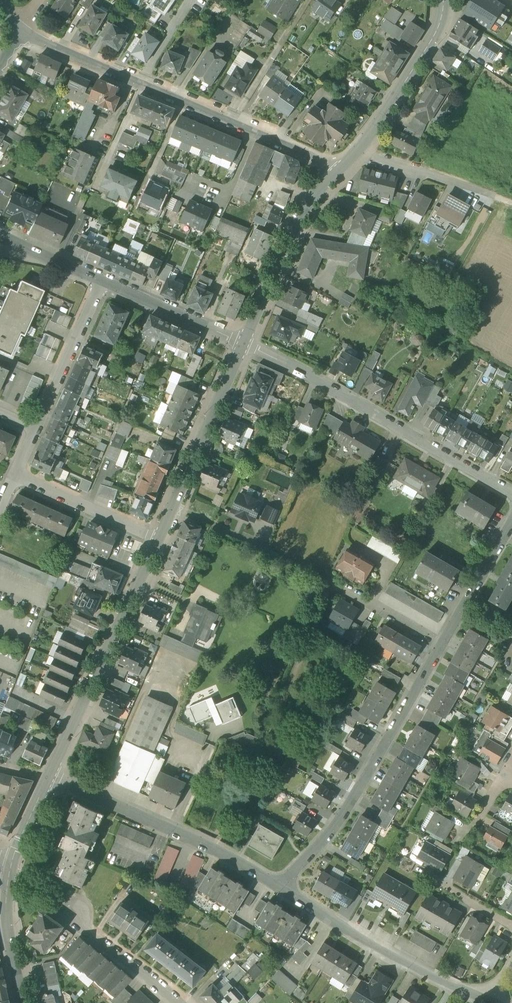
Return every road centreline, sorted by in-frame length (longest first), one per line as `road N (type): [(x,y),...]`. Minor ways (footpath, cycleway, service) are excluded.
road 1 (residential): [(21,31),(306,154),(333,176)]
road 2 (residential): [(244,343),(511,495)]
road 3 (residential): [(278,886),(337,823),(439,643)]
road 4 (secondary): [(47,775),(159,540)]
road 5 (residential): [(47,775),(232,857),(278,886)]
road 6 (residential): [(278,886),(387,954),(490,1002)]
road 7 (secondary): [(159,540),(244,343)]
road 8 (secondary): [(244,343),(301,212),(333,176)]
road 9 (secondary): [(360,149),(437,32),(443,0)]
road 10 (residential): [(36,427),(101,281)]
road 11 (residential): [(159,540),(15,476)]
road 12 (residential): [(244,343),(101,281)]
road 13 (secondary): [(24,1002),(6,923),(6,866)]
road 14 (residential): [(177,1002),(75,917)]
road 15 (residential): [(334,583),(439,643)]

